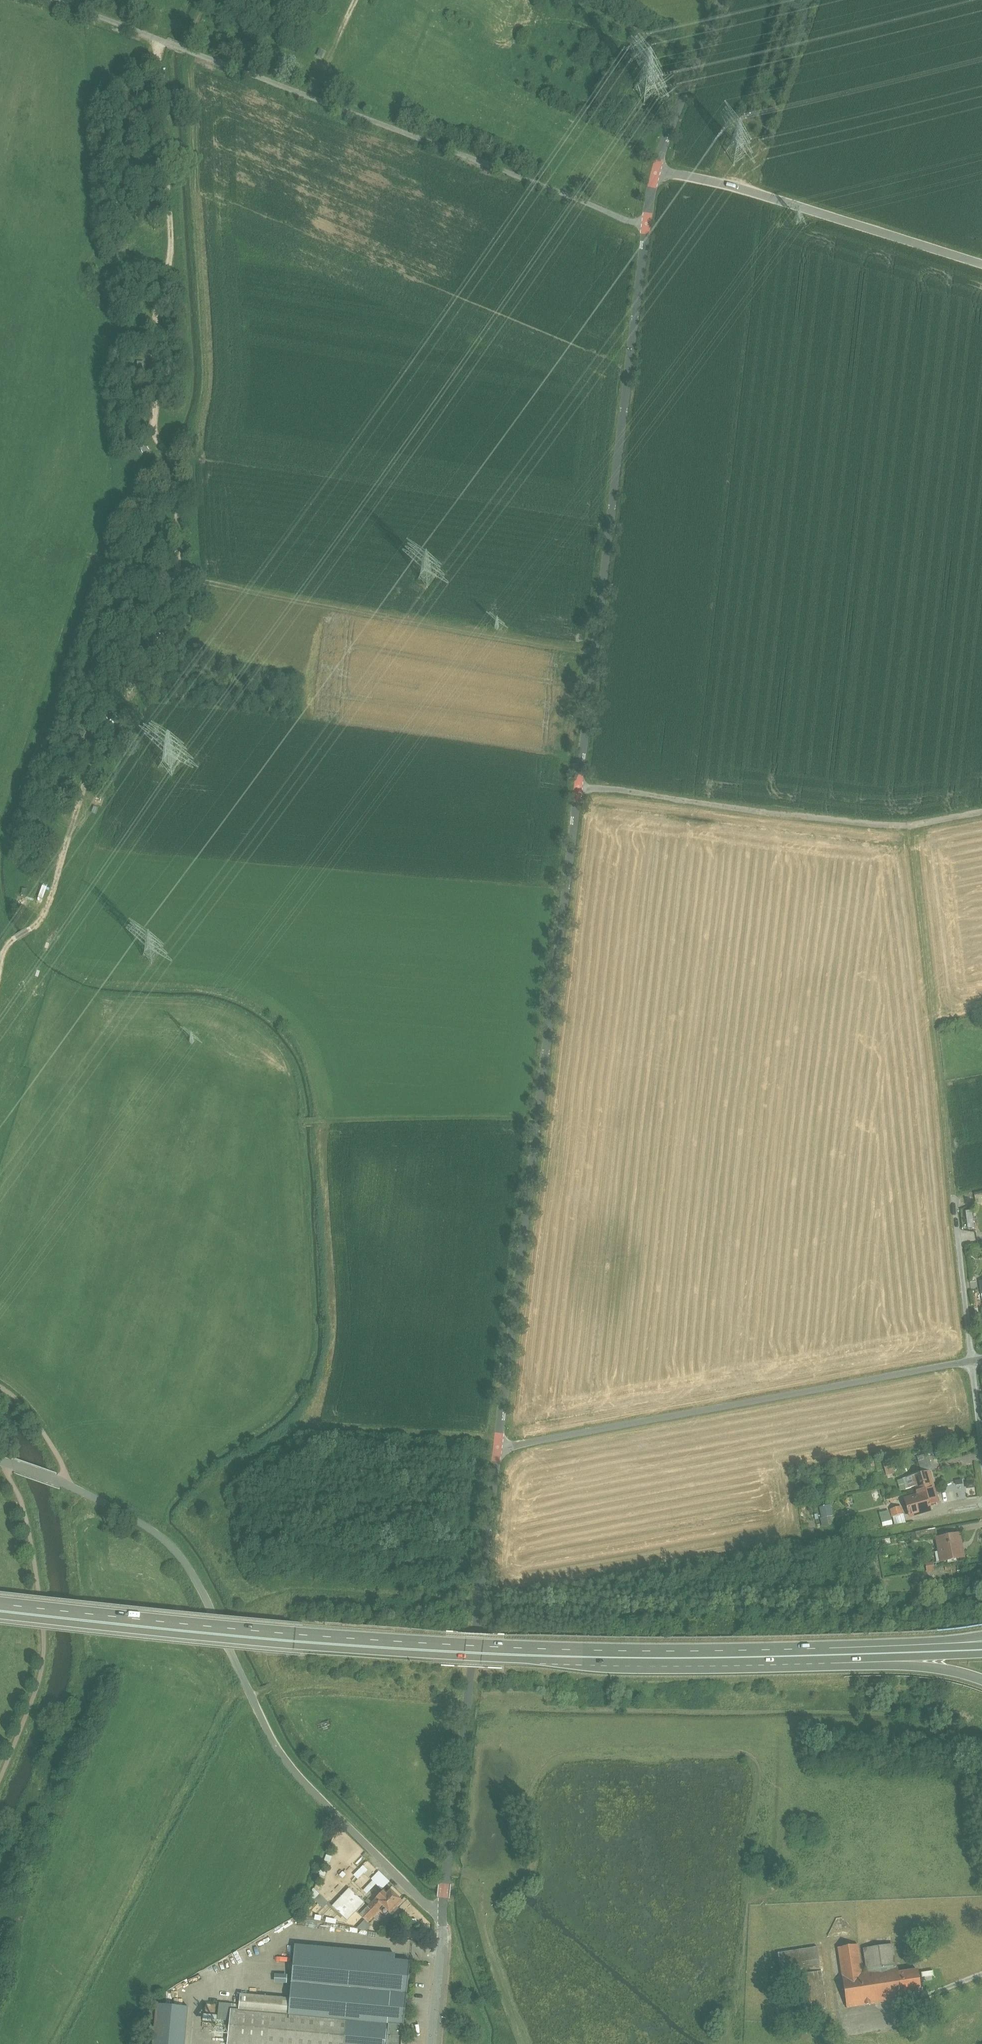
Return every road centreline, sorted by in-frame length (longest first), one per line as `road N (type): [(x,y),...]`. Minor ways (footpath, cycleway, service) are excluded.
road 1 (unclassified): [(654,166),(498,1446)]
road 2 (trunk): [(0,1607),(508,1653),(891,1654)]
road 3 (unclassified): [(442,1919),(289,1767),(186,1562),(168,1541),(107,1502),(0,1460)]
road 4 (track): [(61,0),(645,224)]
road 5 (residential): [(498,1446),(974,1357)]
road 6 (unclassified): [(498,1446),(442,1919)]
road 7 (track): [(246,1679),(57,2043)]
road 8 (track): [(578,793),(880,826),(981,814)]
road 9 (track): [(955,1195),(909,823)]
road 10 (unclassified): [(654,166),(981,263)]
road 11 (unclassified): [(721,0),(654,166)]
road 12 (residential): [(974,1357),(955,1195)]
road 13 (unclassified): [(442,1919),(430,2043)]

